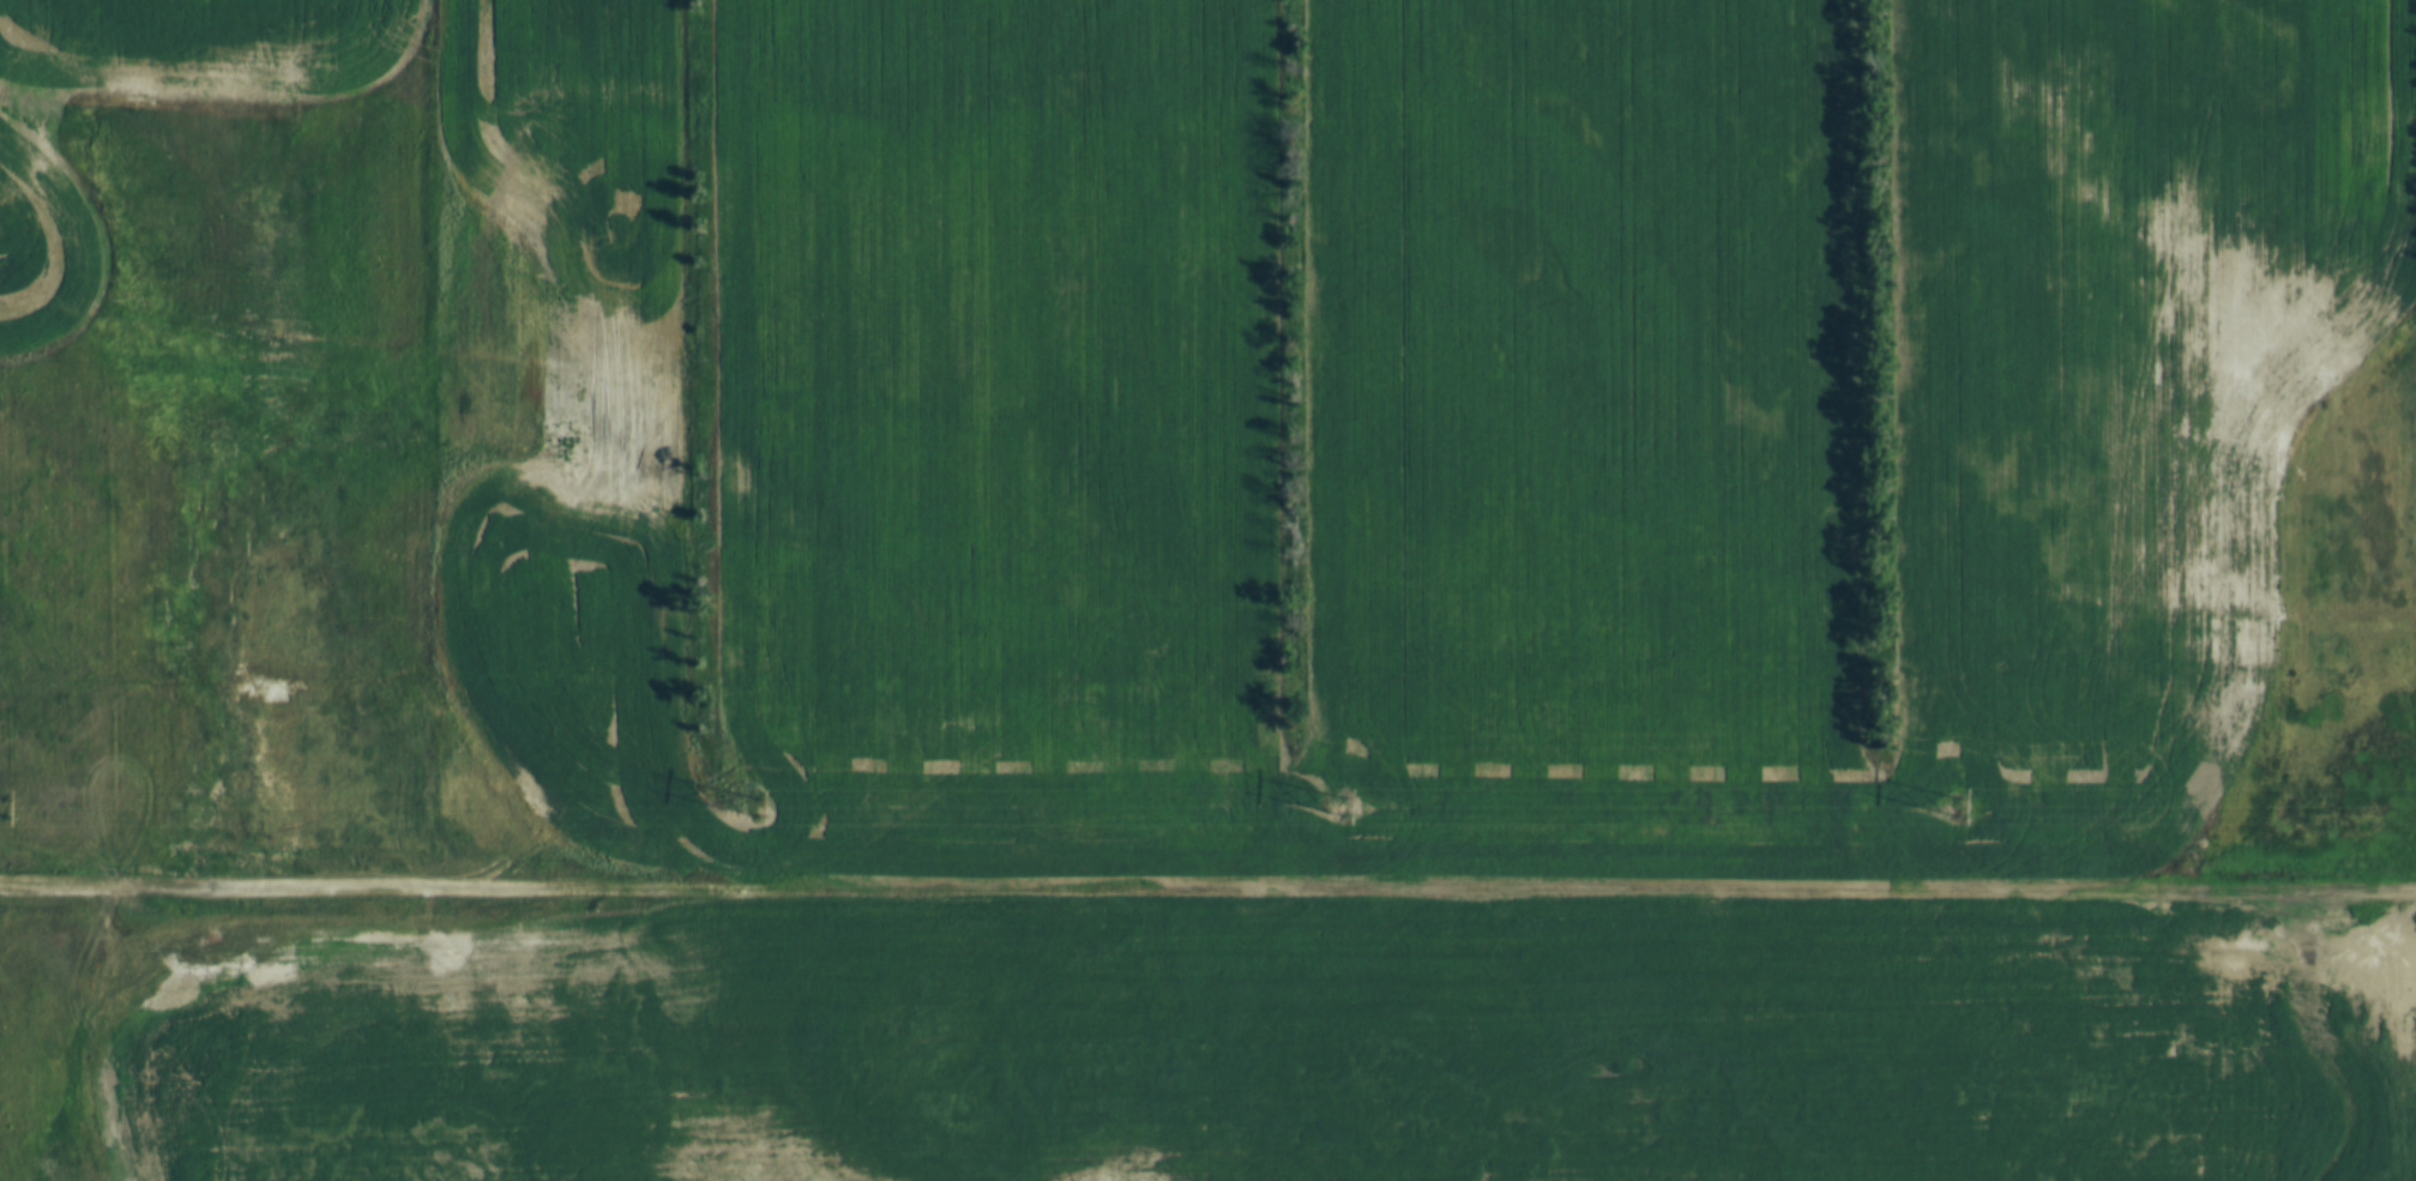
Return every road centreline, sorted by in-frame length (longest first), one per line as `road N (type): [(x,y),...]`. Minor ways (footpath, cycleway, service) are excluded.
road 1 (track): [(0,884),(464,893),(926,887),(2415,901)]

